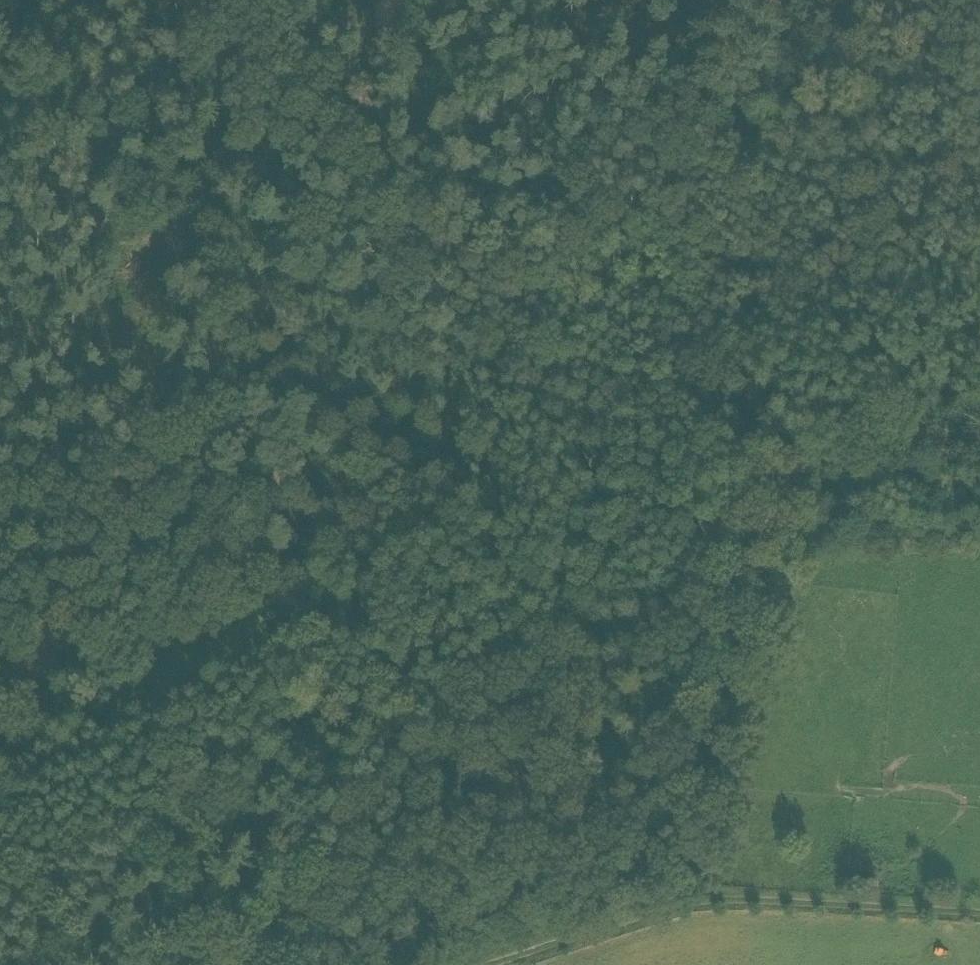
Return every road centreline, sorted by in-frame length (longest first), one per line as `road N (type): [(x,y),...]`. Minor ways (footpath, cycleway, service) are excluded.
road 1 (track): [(979,915),(743,899),(693,905),(509,964)]

